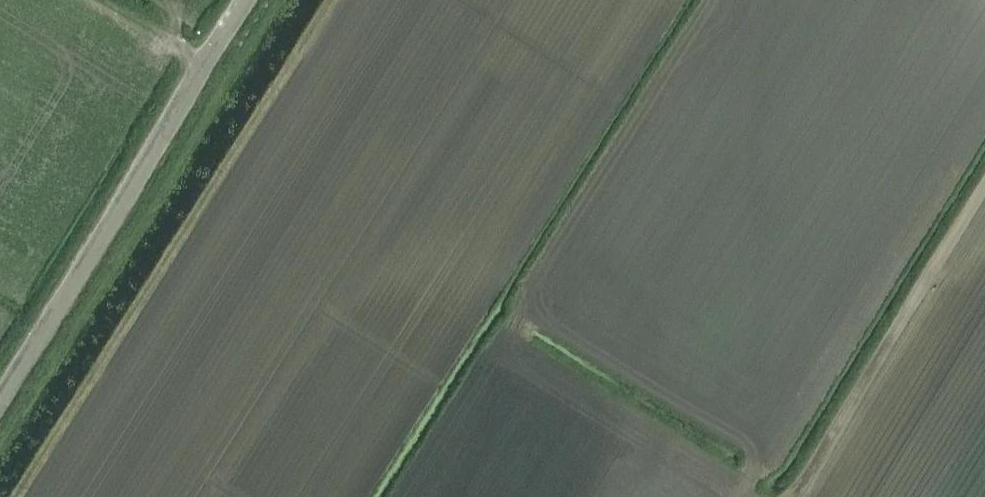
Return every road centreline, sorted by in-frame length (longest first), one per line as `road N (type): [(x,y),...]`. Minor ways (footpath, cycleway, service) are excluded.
road 1 (unclassified): [(0,394),(246,0)]
road 2 (track): [(984,193),(792,496)]

